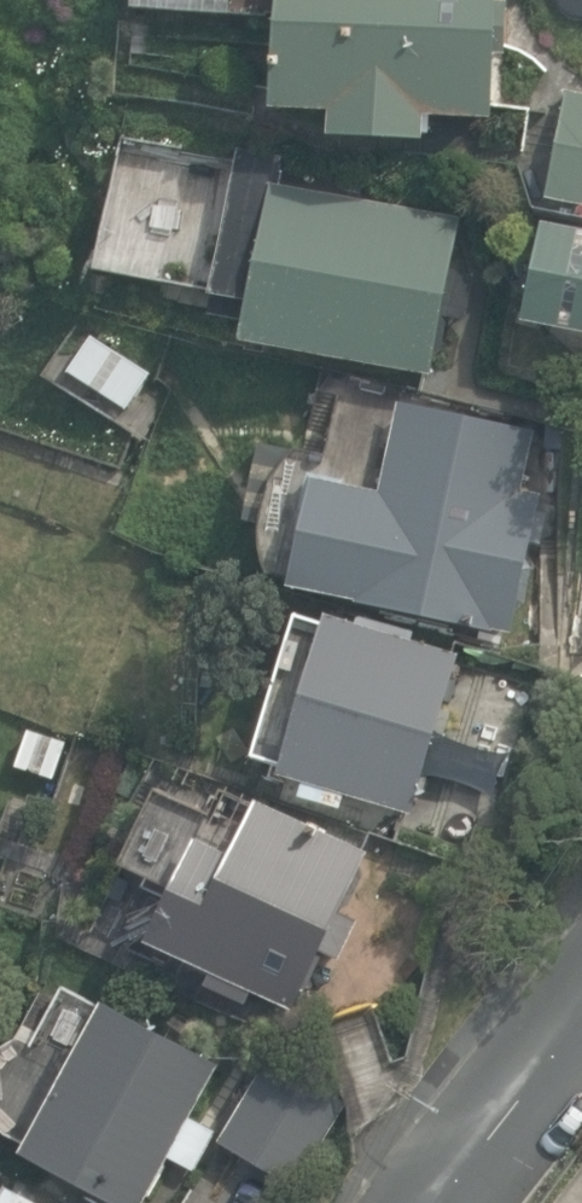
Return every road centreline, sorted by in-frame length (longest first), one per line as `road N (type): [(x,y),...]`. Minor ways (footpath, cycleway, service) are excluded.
road 1 (tertiary): [(423,1202),(581,991)]

